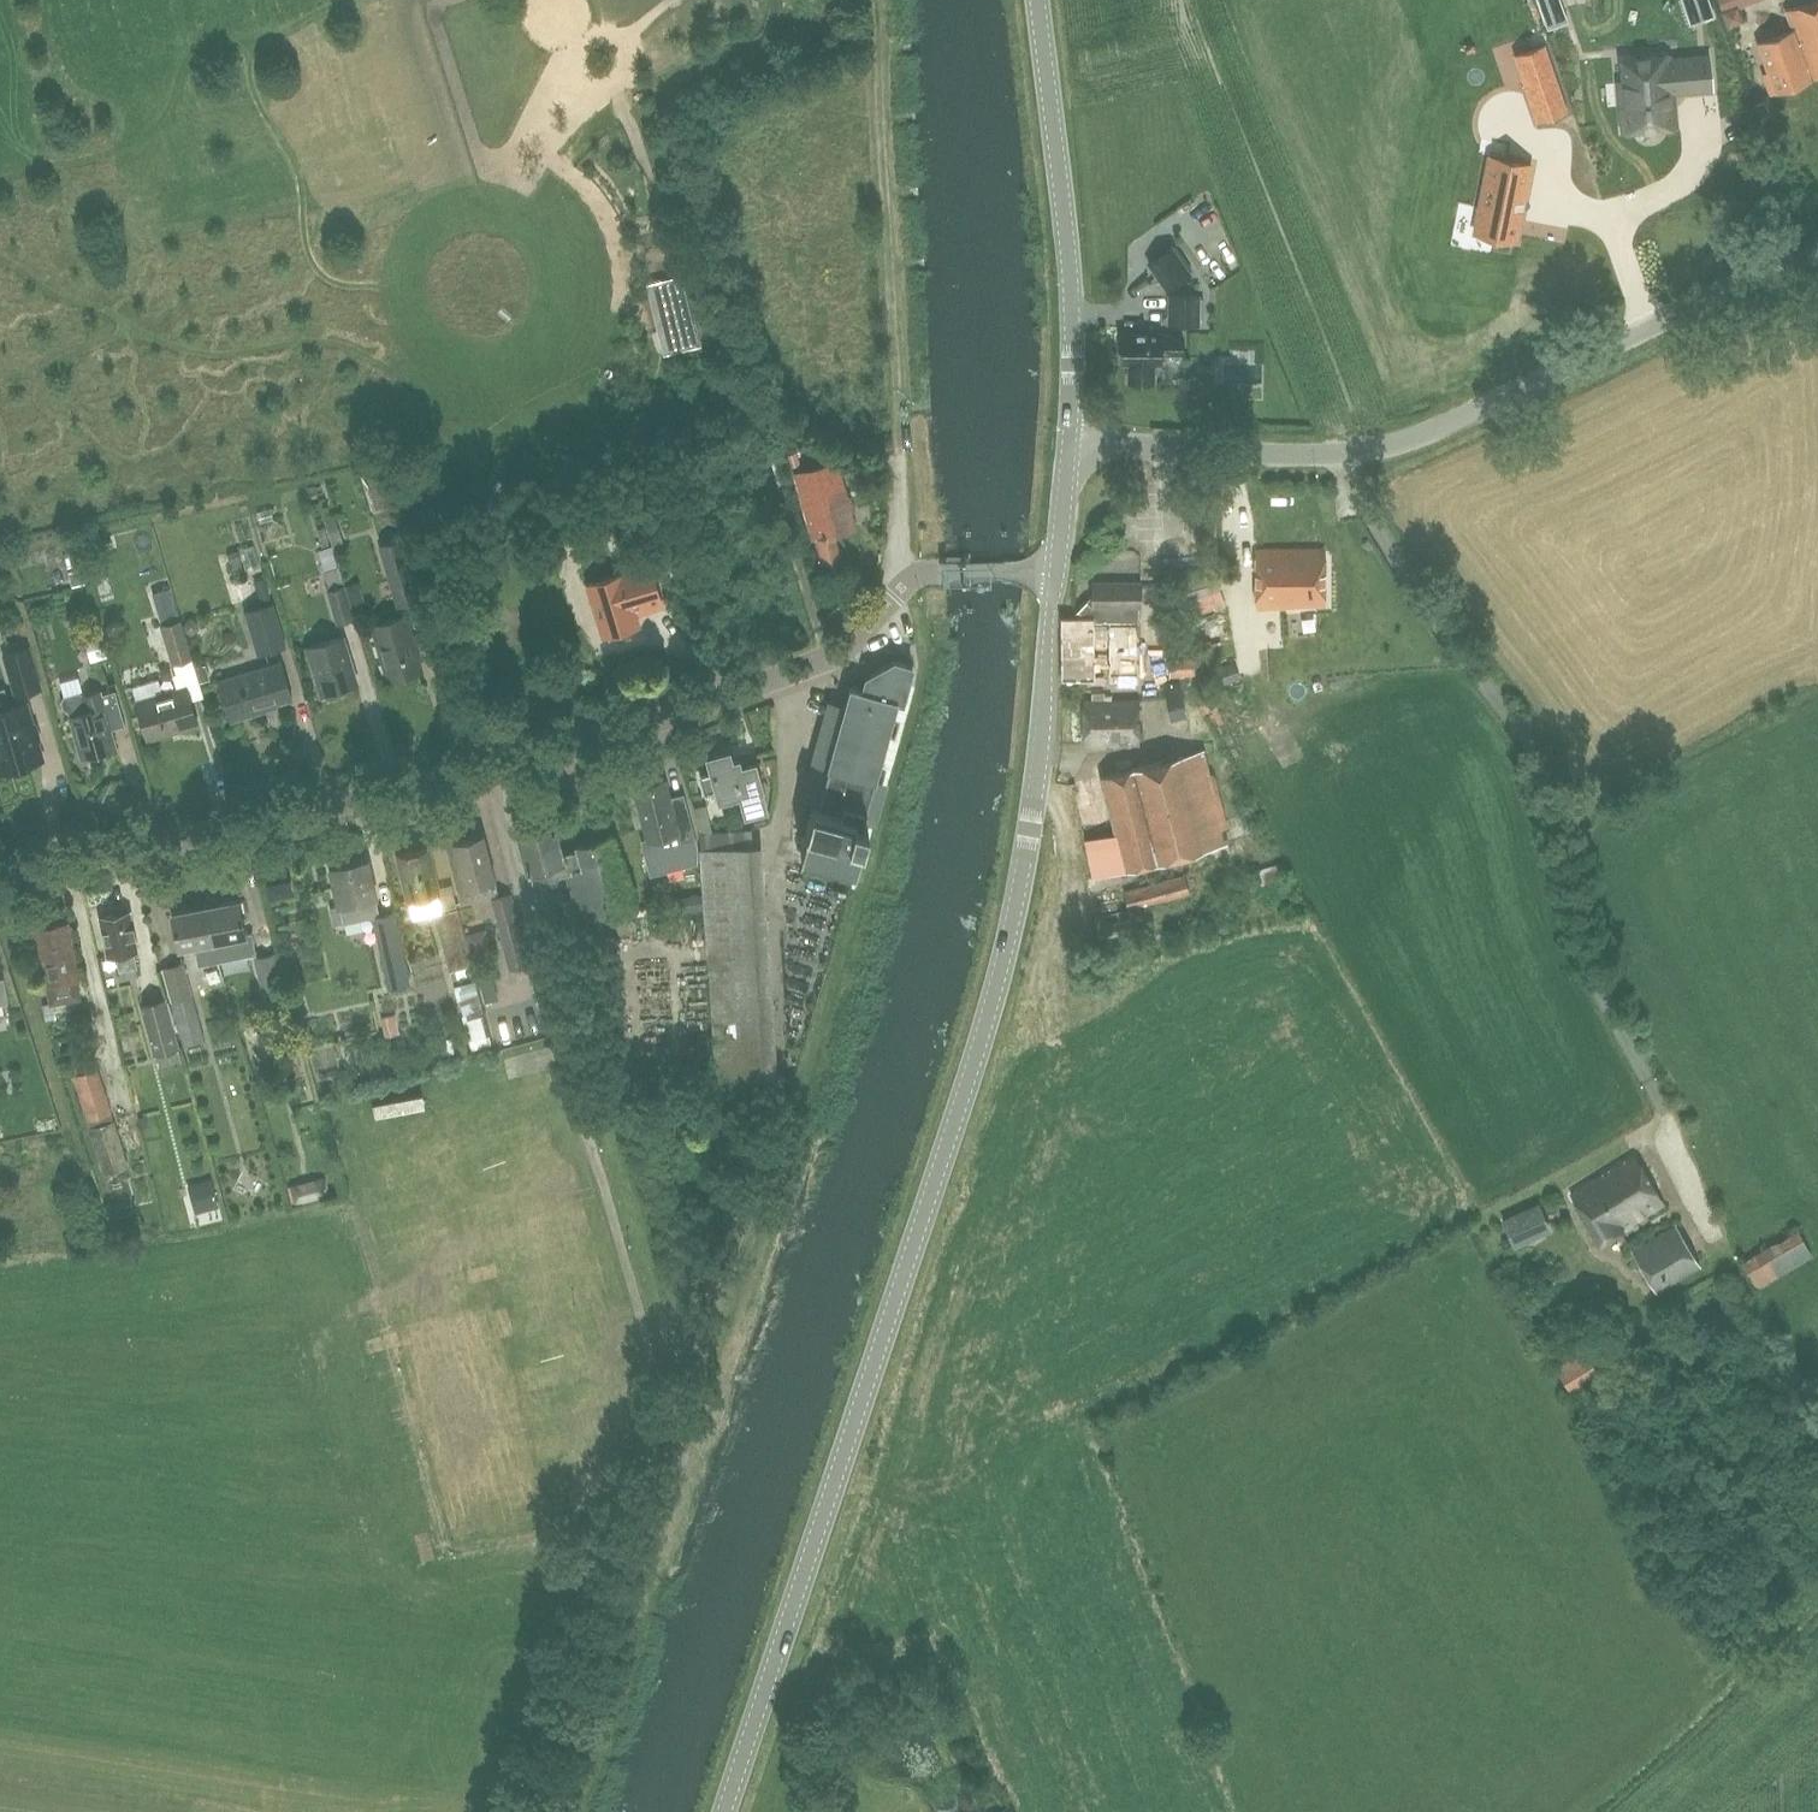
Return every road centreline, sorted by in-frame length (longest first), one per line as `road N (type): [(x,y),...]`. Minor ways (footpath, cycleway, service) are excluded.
road 1 (tertiary): [(728,1811),(985,1015),(1026,826),(1055,573)]
road 2 (unclassified): [(1817,255),(1748,279),(1437,426),(1380,445),(1319,453),(1069,436)]
road 3 (unclassified): [(654,1378),(487,768)]
road 4 (unclassified): [(487,768),(819,663),(849,647),(918,573),(1055,573)]
road 5 (unclassified): [(0,875),(487,768)]
road 6 (tertiary): [(1069,436),(1068,256),(1038,0)]
road 7 (tertiary): [(1055,573),(1069,436)]

